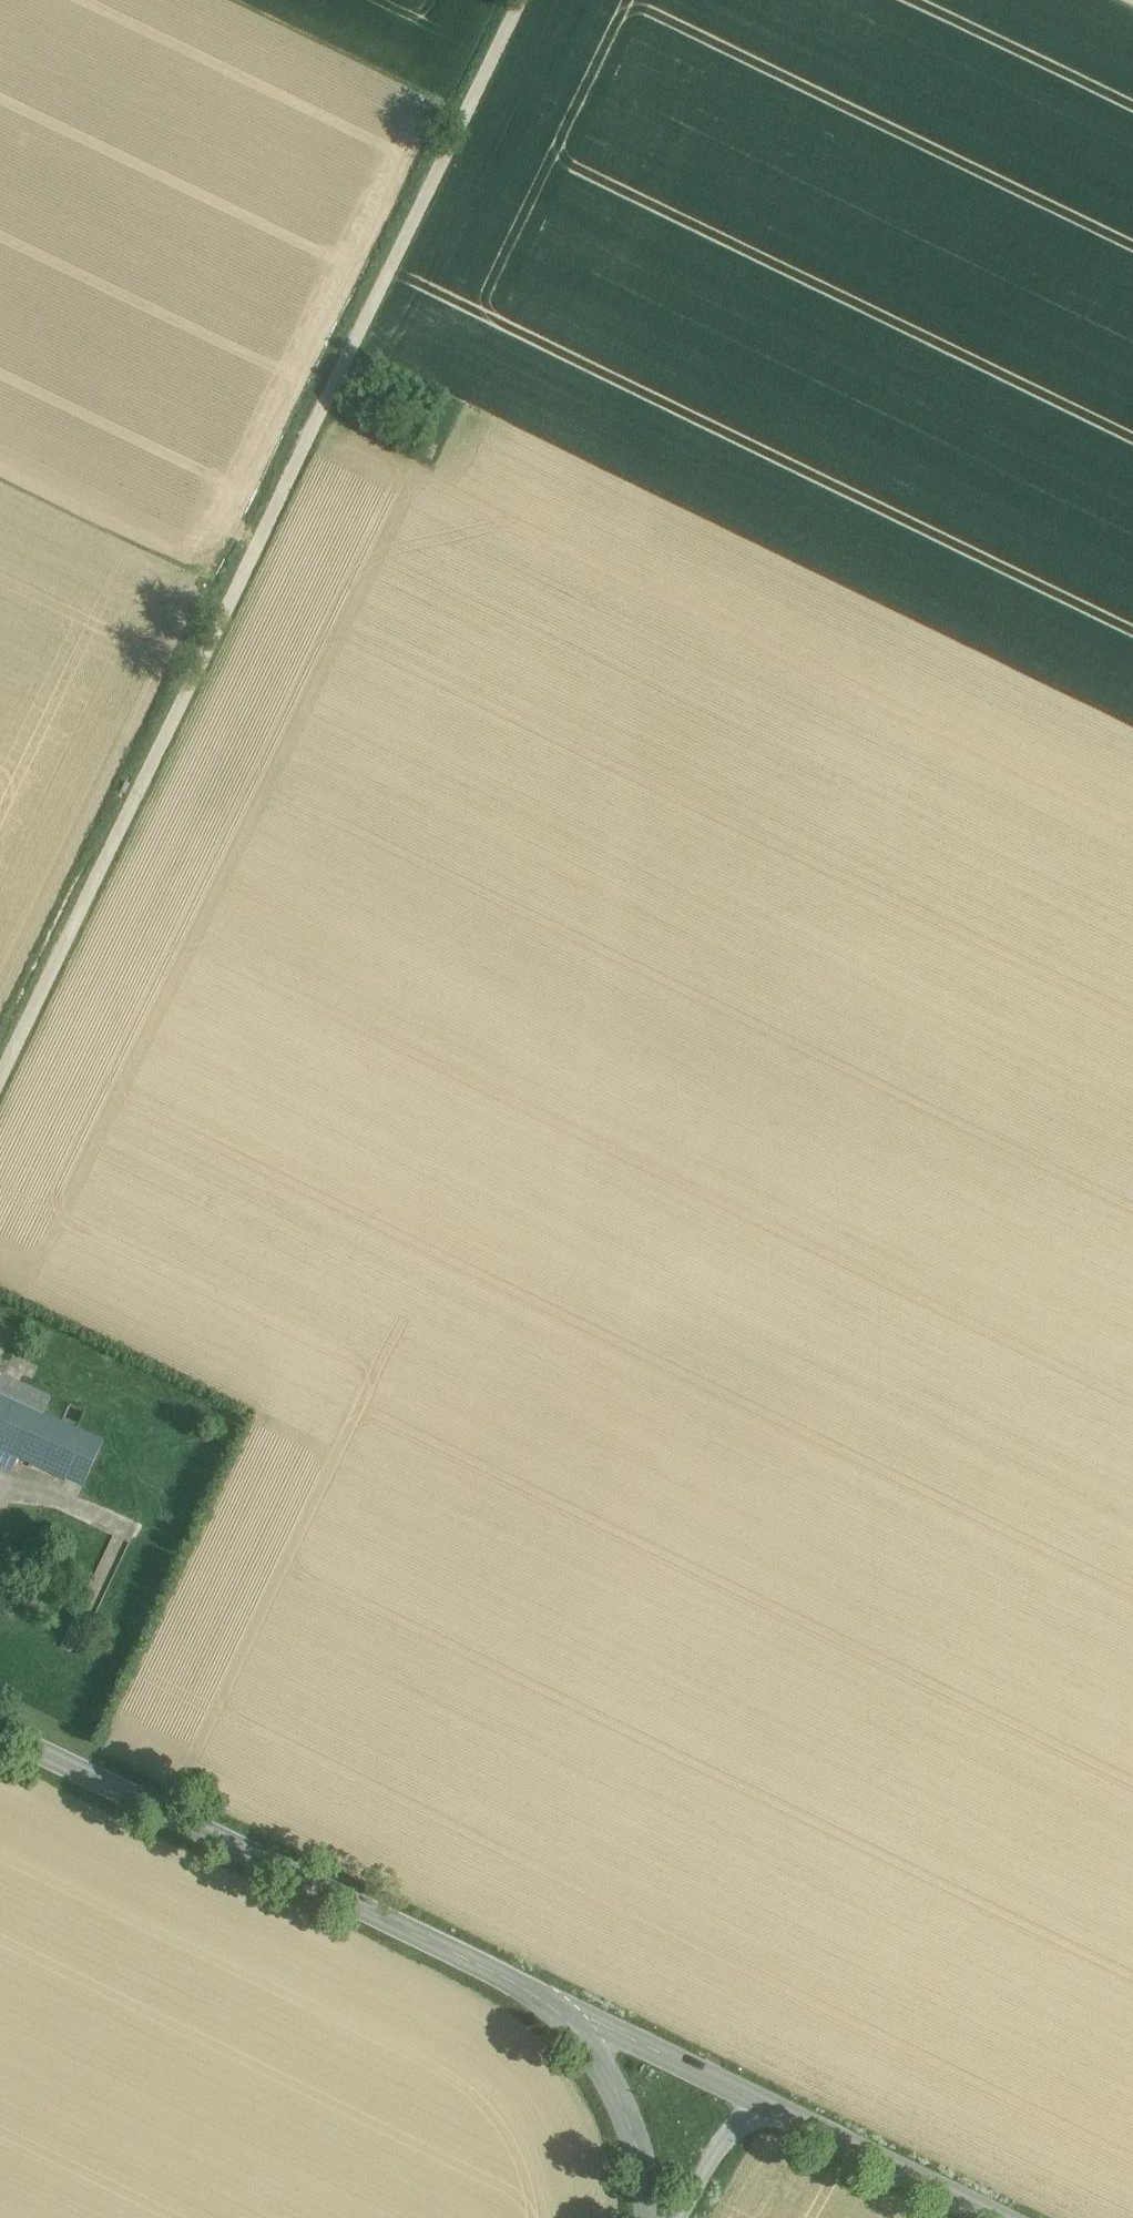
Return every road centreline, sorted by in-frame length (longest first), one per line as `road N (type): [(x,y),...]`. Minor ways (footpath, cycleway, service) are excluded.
road 1 (unclassified): [(523,0),(0,1074)]
road 2 (secondary): [(0,1731),(535,1991)]
road 3 (tertiary): [(993,2217),(752,2101)]
road 4 (secondary): [(535,1991),(605,2061),(649,2167),(651,2217)]
road 5 (tertiary): [(752,2101),(535,1991)]
road 6 (tertiary): [(752,2101),(680,2217)]

